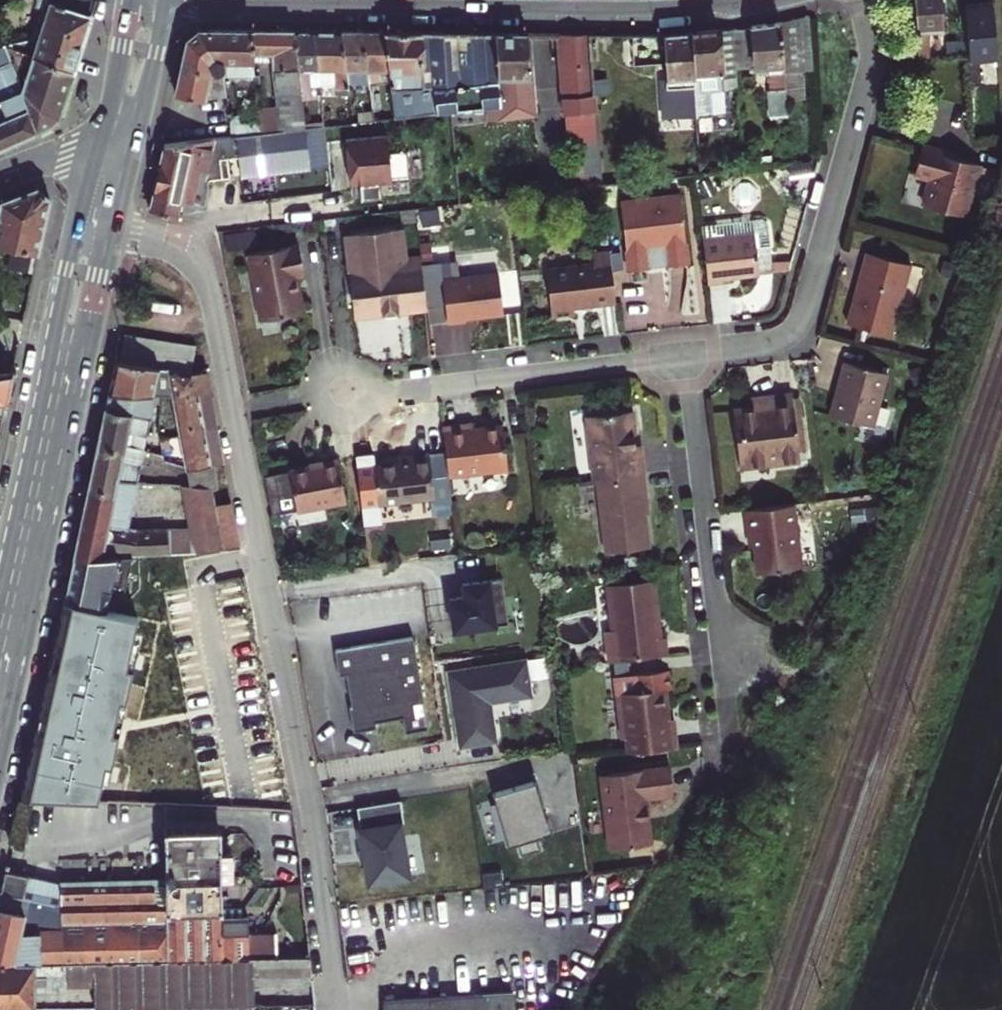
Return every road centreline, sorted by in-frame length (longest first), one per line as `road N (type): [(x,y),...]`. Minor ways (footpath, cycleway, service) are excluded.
road 1 (residential): [(337,1009),(304,760),(206,283),(181,249),(116,231)]
road 2 (tertiary): [(166,6),(666,12),(766,0)]
road 3 (primary): [(0,774),(116,231)]
road 4 (residential): [(860,0),(869,66),(798,323),(775,343),(687,355)]
road 5 (primary): [(80,225),(0,597)]
road 6 (residential): [(687,355),(733,730)]
road 7 (residential): [(687,355),(344,397)]
road 8 (primary): [(133,157),(166,6)]
road 9 (primary): [(132,4),(99,151)]

